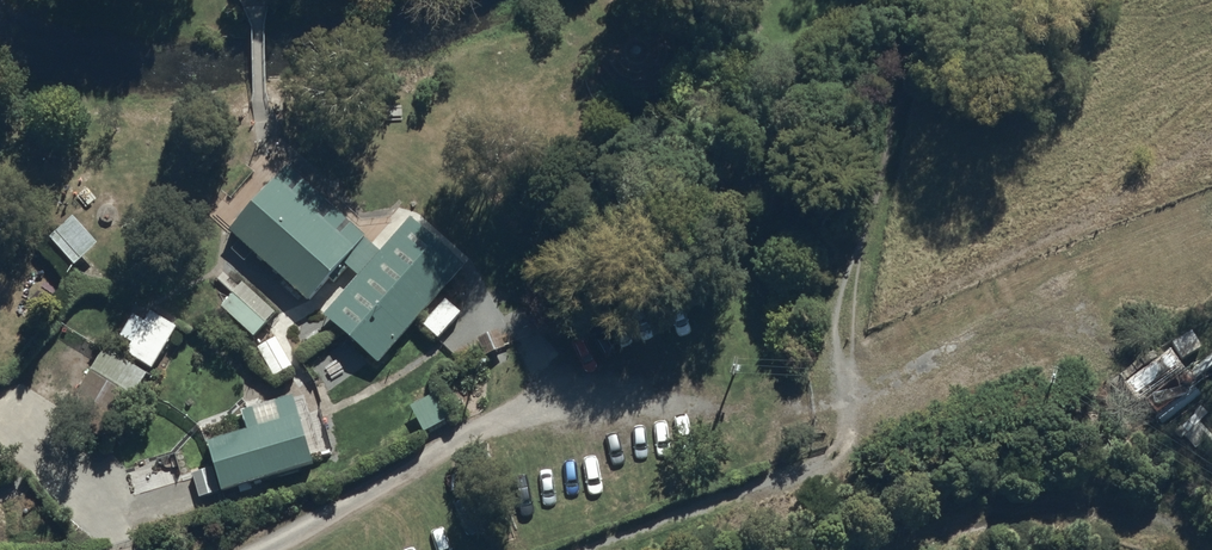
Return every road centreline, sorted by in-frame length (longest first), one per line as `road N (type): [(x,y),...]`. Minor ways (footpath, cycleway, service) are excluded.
road 1 (track): [(844,386),(816,396),(557,402),(503,417),(262,549)]
road 2 (track): [(1209,549),(1151,520),(1046,505),(988,513),(903,549)]

